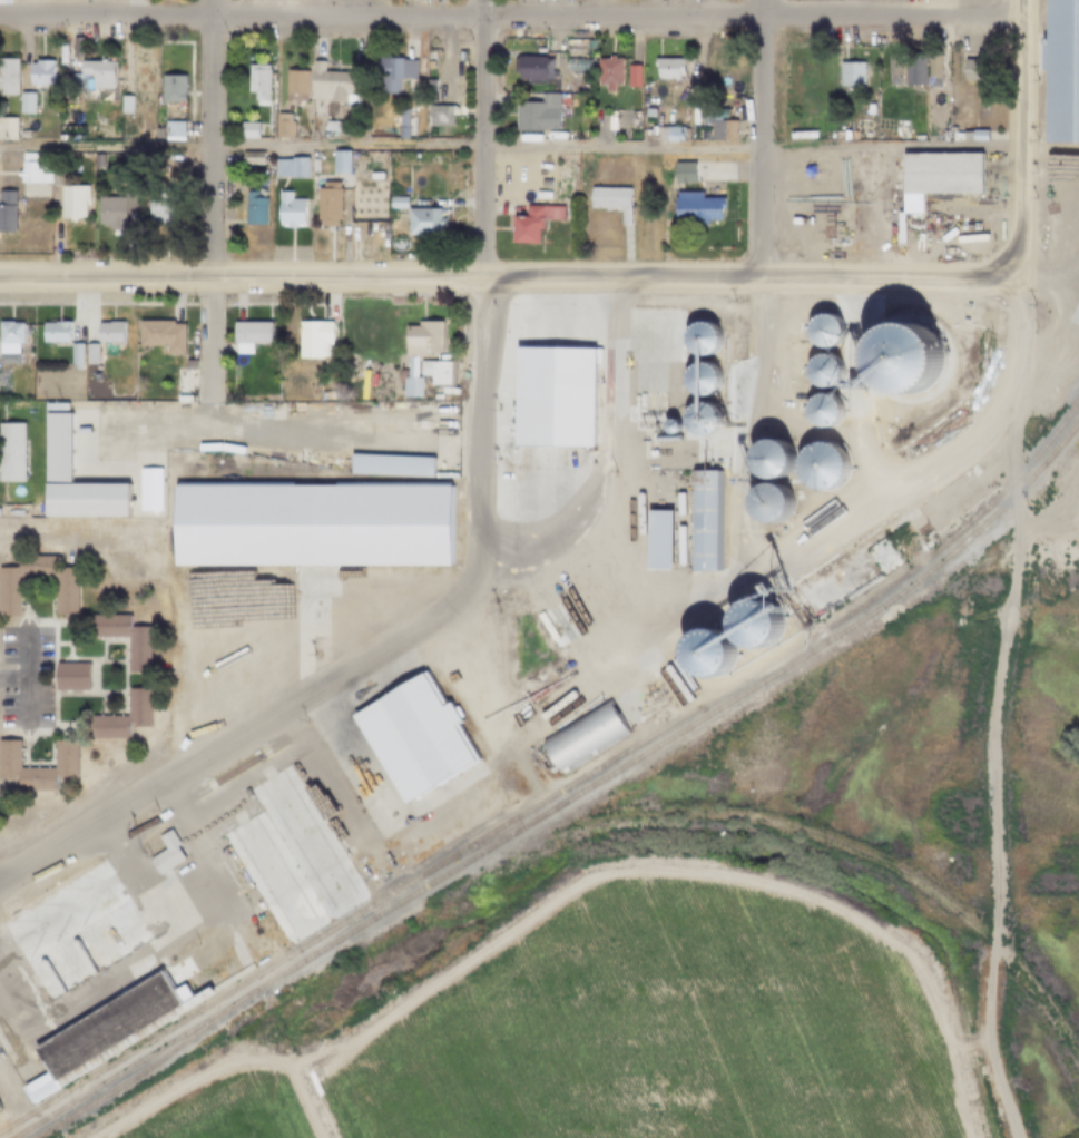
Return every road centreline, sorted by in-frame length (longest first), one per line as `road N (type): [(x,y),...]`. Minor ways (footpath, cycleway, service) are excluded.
road 1 (residential): [(1014,1137),(987,1008),(994,870),(989,743),(1018,546),(1013,297),(1003,267),(1016,246),(1017,0)]
road 2 (residential): [(1017,22),(0,19)]
road 3 (residential): [(0,877),(460,591)]
road 4 (residential): [(477,276),(983,277),(1003,267)]
road 5 (tertiary): [(0,276),(477,276)]
road 6 (residential): [(206,396),(207,0)]
road 7 (residential): [(460,591),(474,558),(477,276)]
road 8 (residential): [(756,277),(757,0)]
road 9 (tertiary): [(477,276),(478,0)]
road 10 (track): [(317,1137),(291,1087),(269,1073),(200,1093),(113,1137)]

